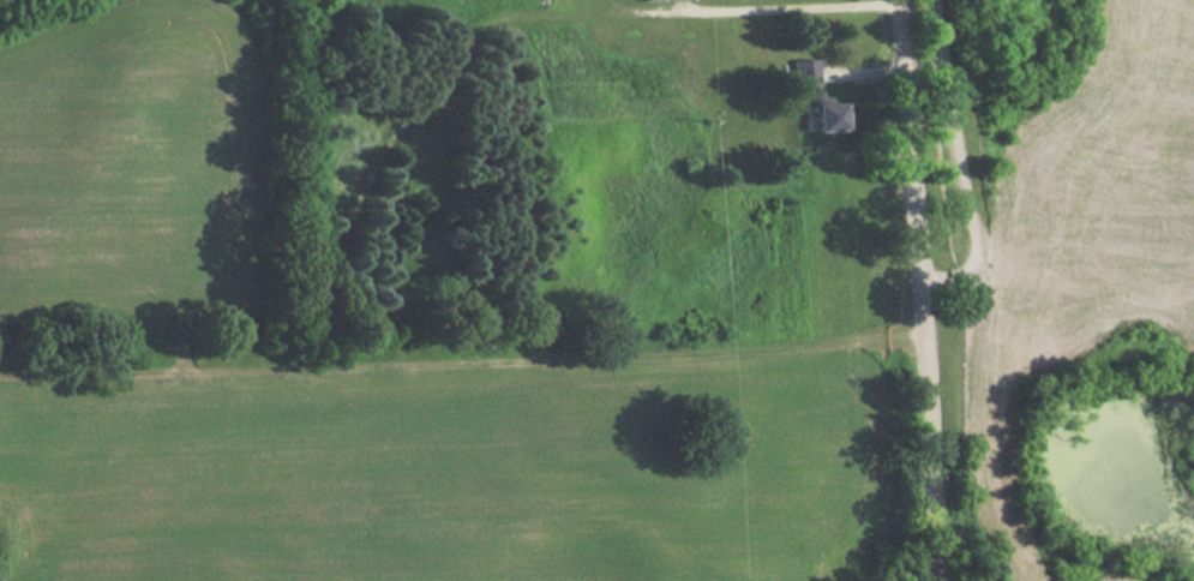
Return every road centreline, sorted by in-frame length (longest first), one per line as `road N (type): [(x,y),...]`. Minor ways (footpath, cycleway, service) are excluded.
road 1 (residential): [(940,580),(895,0)]

